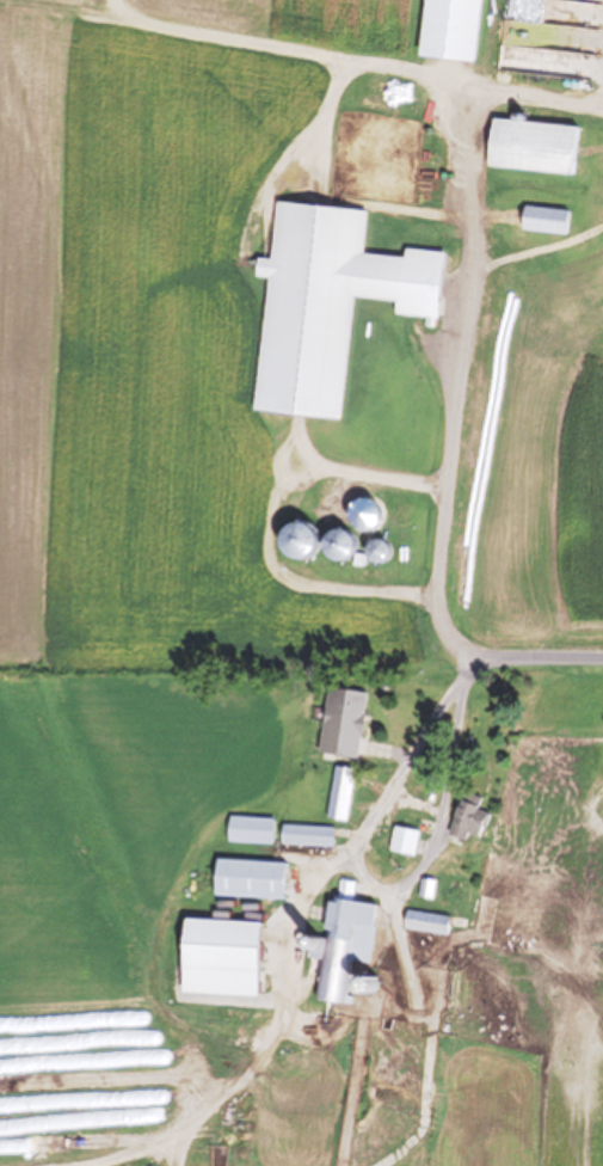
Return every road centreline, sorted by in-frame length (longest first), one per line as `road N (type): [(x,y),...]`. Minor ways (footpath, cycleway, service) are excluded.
road 1 (residential): [(602,660),(502,661),(468,656),(448,640)]

